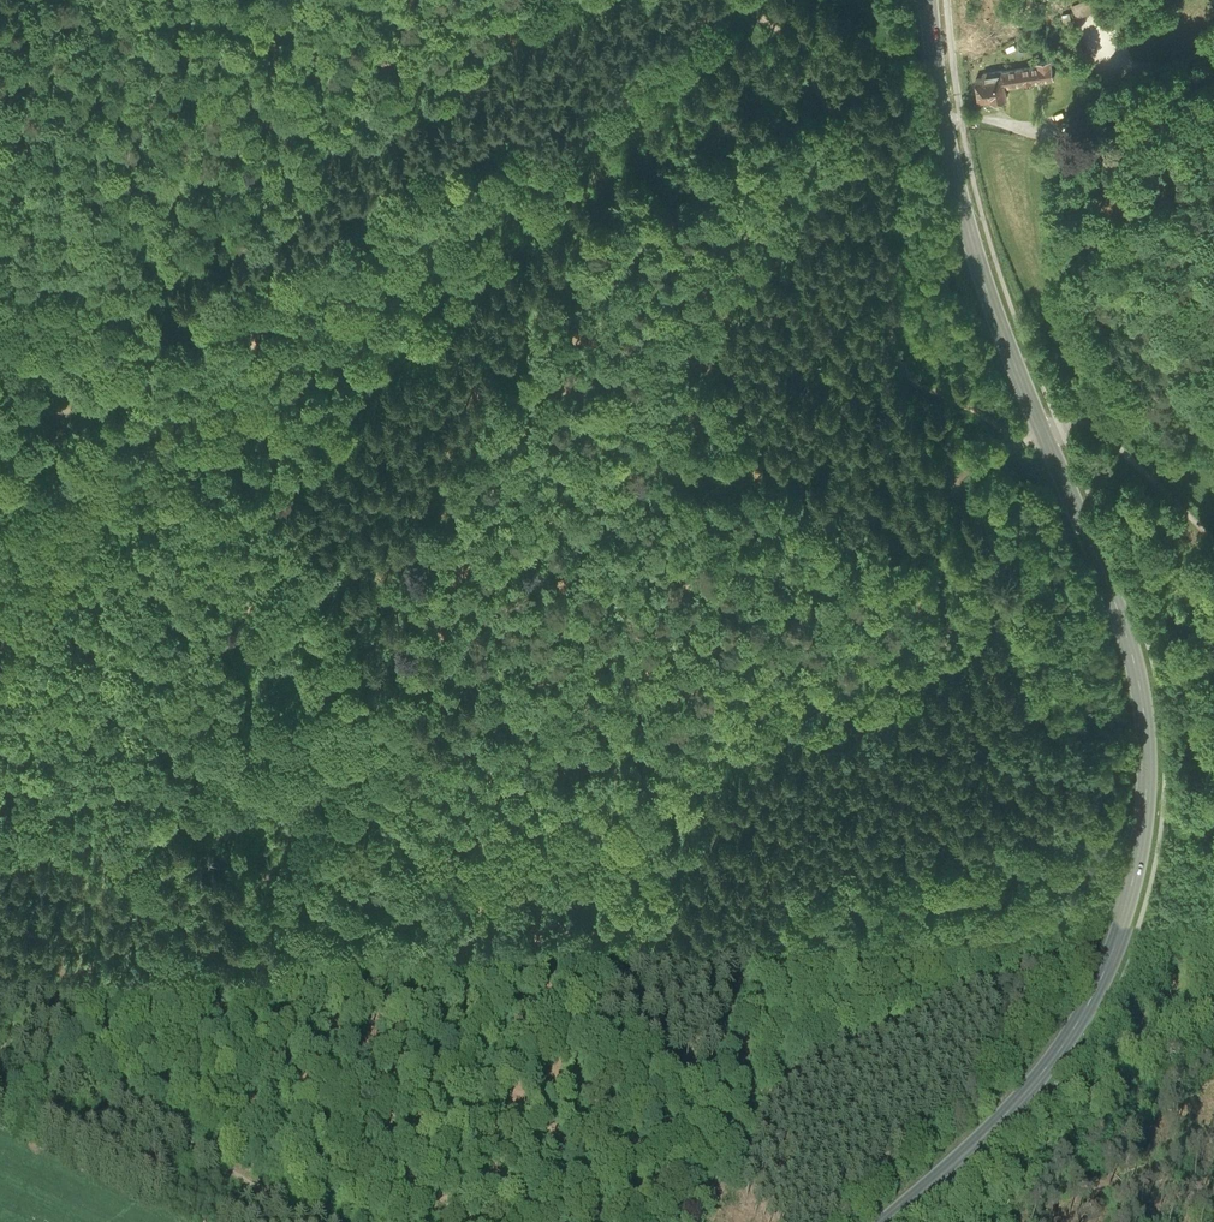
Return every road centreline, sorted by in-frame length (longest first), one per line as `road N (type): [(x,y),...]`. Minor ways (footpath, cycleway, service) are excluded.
road 1 (primary): [(884,1221),(1029,1086),(1079,1019),(1121,920),(1146,785),(1139,688),(1117,606),(994,311),(966,221),(927,0)]
road 2 (track): [(356,719),(441,741),(516,741),(598,763),(660,764),(859,703),(945,660),(977,628),(984,580),(955,487),(909,387)]
road 3 (track): [(63,423),(109,376),(218,308),(257,268),(305,245),(406,168),(610,86),(658,58)]
road 4 (track): [(909,387),(879,313),(824,107),(791,45),(748,6)]
road 5 (track): [(325,1221),(90,1088),(0,1063)]
road 6 (track): [(1213,540),(1112,439),(1060,429),(1022,445)]

